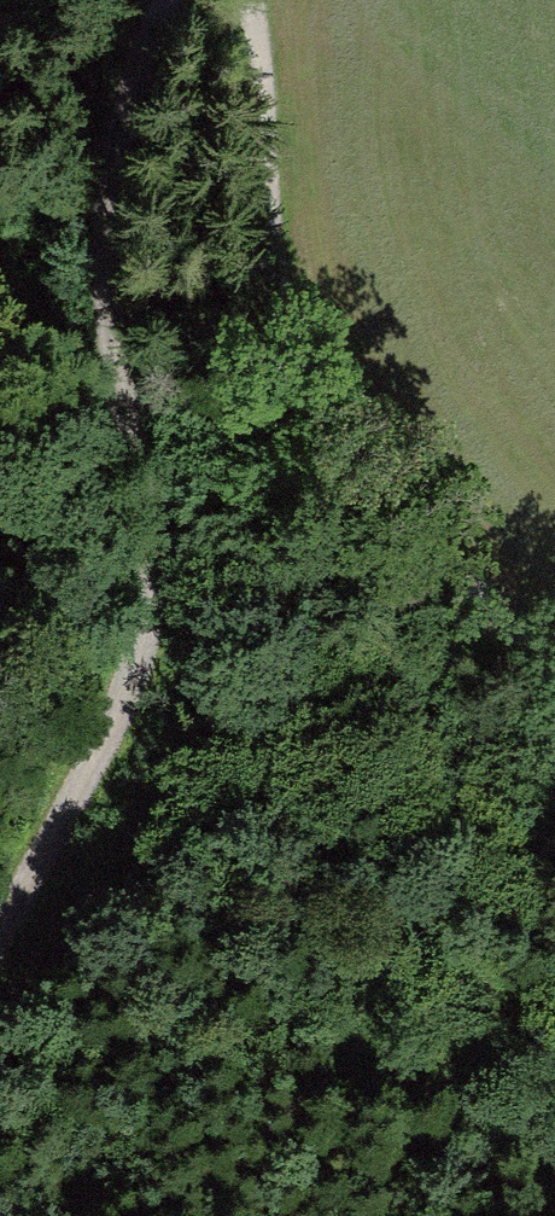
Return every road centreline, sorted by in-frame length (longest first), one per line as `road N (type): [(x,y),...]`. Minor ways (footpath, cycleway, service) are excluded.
road 1 (track): [(177,0),(114,169),(100,245),(149,523),(148,619),(105,736),(0,933)]
road 2 (track): [(239,0),(255,196),(291,333),(554,676)]

